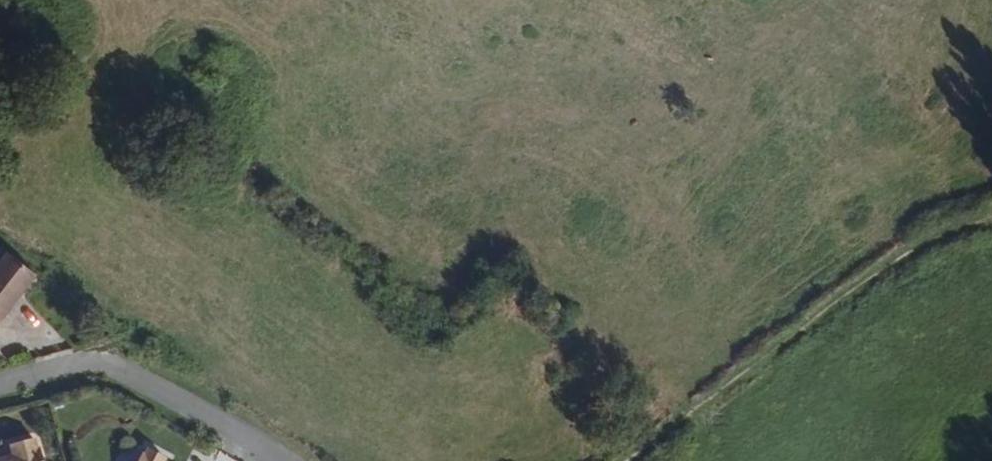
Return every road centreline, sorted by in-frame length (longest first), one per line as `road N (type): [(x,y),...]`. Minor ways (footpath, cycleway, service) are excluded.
road 1 (track): [(991,219),(950,230),(868,274),(705,413),(633,460)]
road 2 (residential): [(0,387),(102,366),(282,460)]

